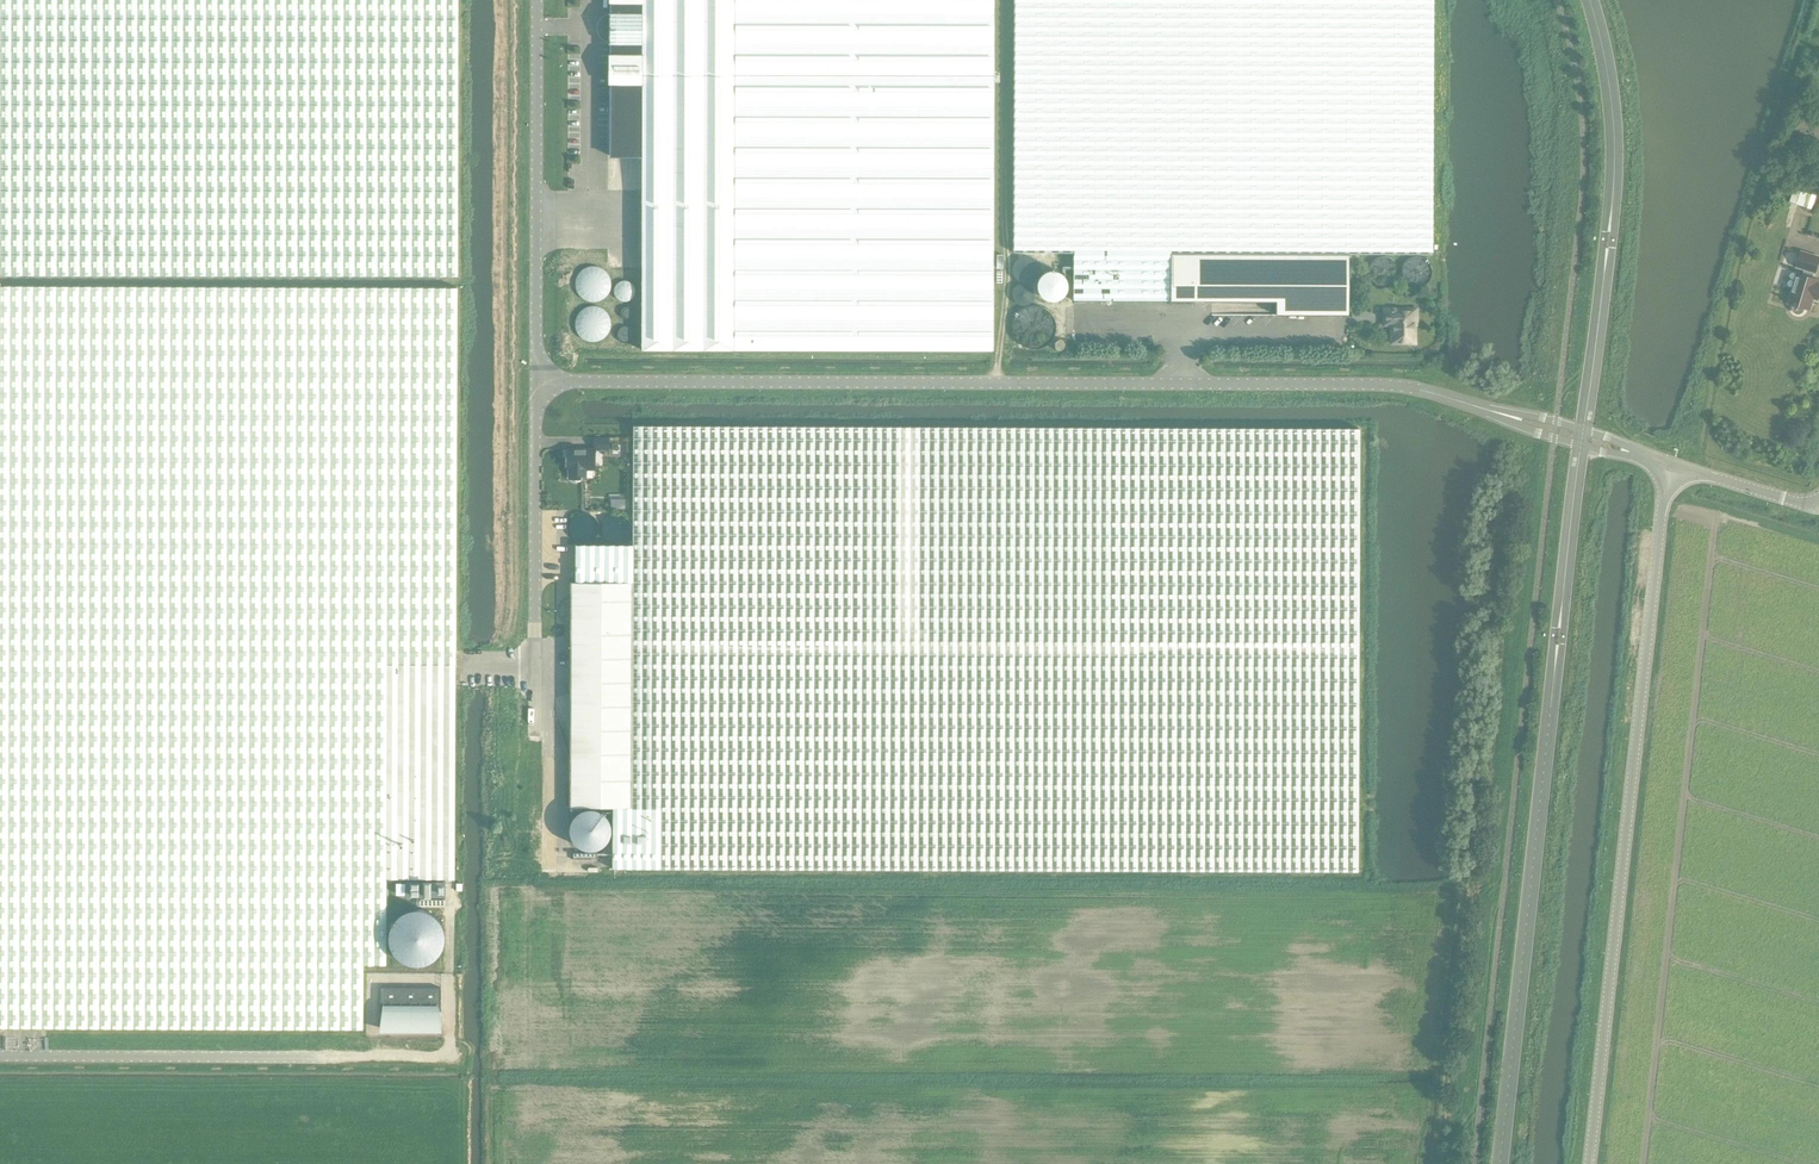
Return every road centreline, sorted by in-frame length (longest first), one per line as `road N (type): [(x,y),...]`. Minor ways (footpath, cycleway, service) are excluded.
road 1 (unclassified): [(537,384),(1372,384),(1411,387),(1672,468)]
road 2 (unclassified): [(1672,468),(1589,1163)]
road 3 (unclassified): [(539,0),(537,384)]
road 4 (unclassified): [(0,1057),(323,1057)]
road 5 (unclassified): [(537,384),(535,668)]
road 6 (unclassified): [(1672,468),(1818,503)]

